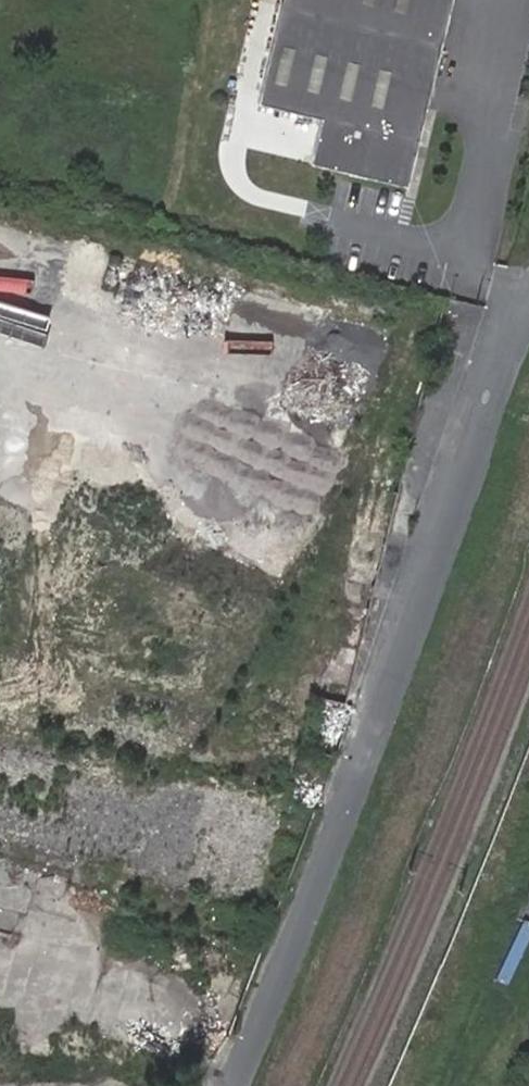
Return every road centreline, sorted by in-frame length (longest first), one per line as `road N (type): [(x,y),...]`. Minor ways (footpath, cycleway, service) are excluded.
road 1 (residential): [(235,1085),(402,669),(528,313)]

